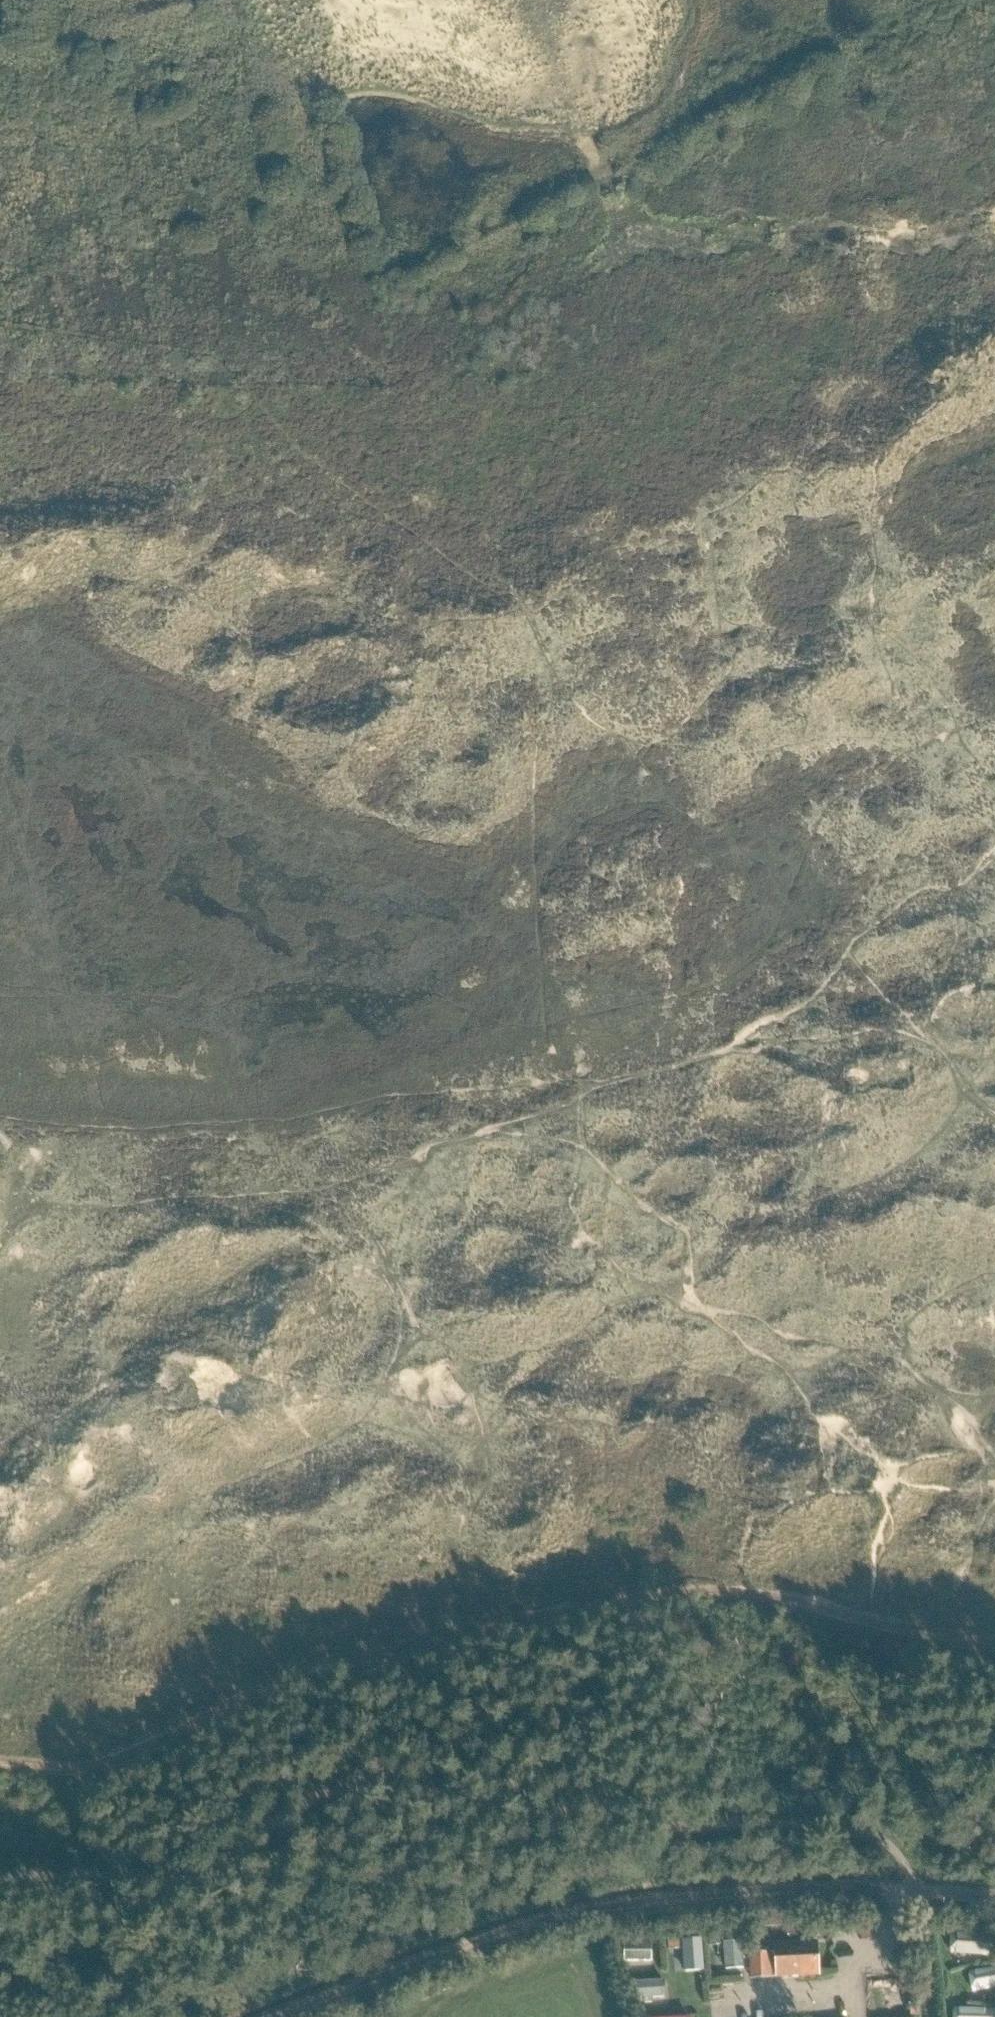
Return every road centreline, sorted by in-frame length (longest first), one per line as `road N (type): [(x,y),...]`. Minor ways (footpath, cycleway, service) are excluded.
road 1 (track): [(0,1765),(106,1765),(309,1672),(638,1598),(724,1592),(949,1639),(994,1638)]
road 2 (track): [(850,1886),(559,1916),(277,2016)]
road 3 (unclassified): [(850,1886),(994,1899)]

